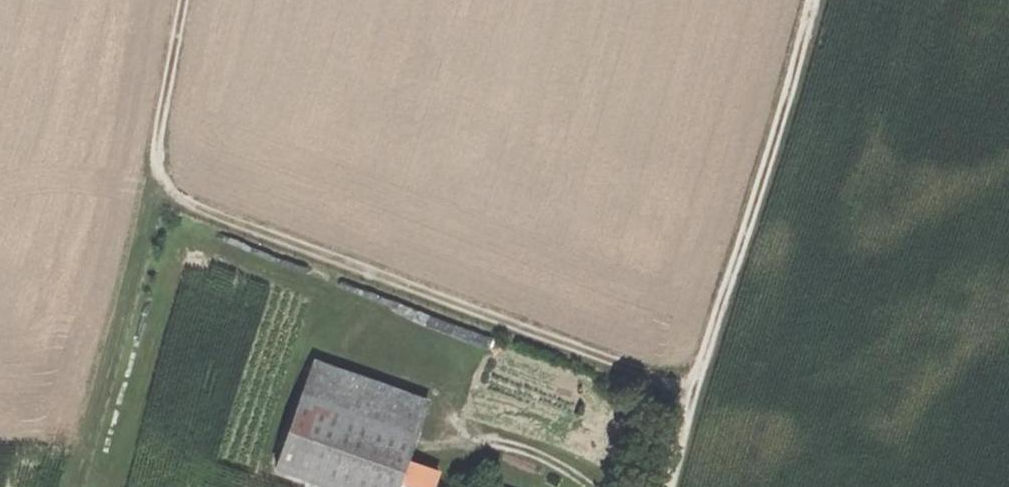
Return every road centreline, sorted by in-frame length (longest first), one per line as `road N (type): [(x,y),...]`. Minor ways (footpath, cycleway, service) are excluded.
road 1 (track): [(693,395),(187,200),(161,171),(157,141),(181,0)]
road 2 (track): [(693,395),(802,0)]
road 3 (track): [(65,486),(157,141)]

